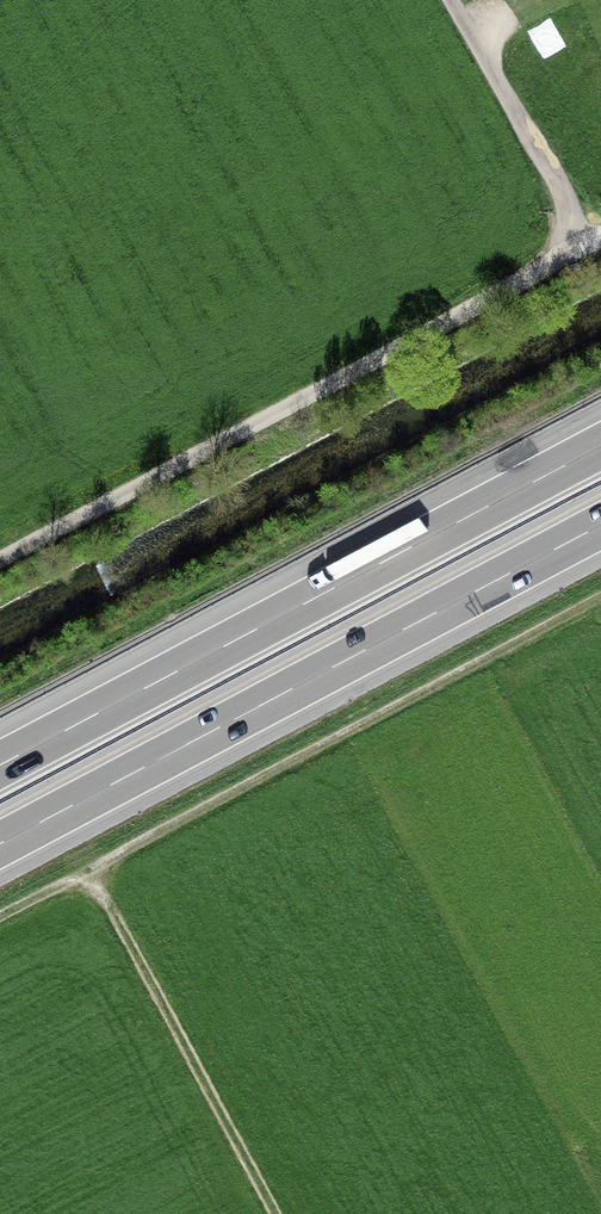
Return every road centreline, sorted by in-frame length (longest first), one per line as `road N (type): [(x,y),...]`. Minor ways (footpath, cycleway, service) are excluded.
road 1 (track): [(0,917),(600,598)]
road 2 (motorway): [(600,446),(0,765)]
road 3 (motorway): [(0,843),(600,525)]
road 4 (track): [(584,245),(0,561)]
road 5 (track): [(88,871),(271,1213)]
road 6 (track): [(584,245),(450,0)]

